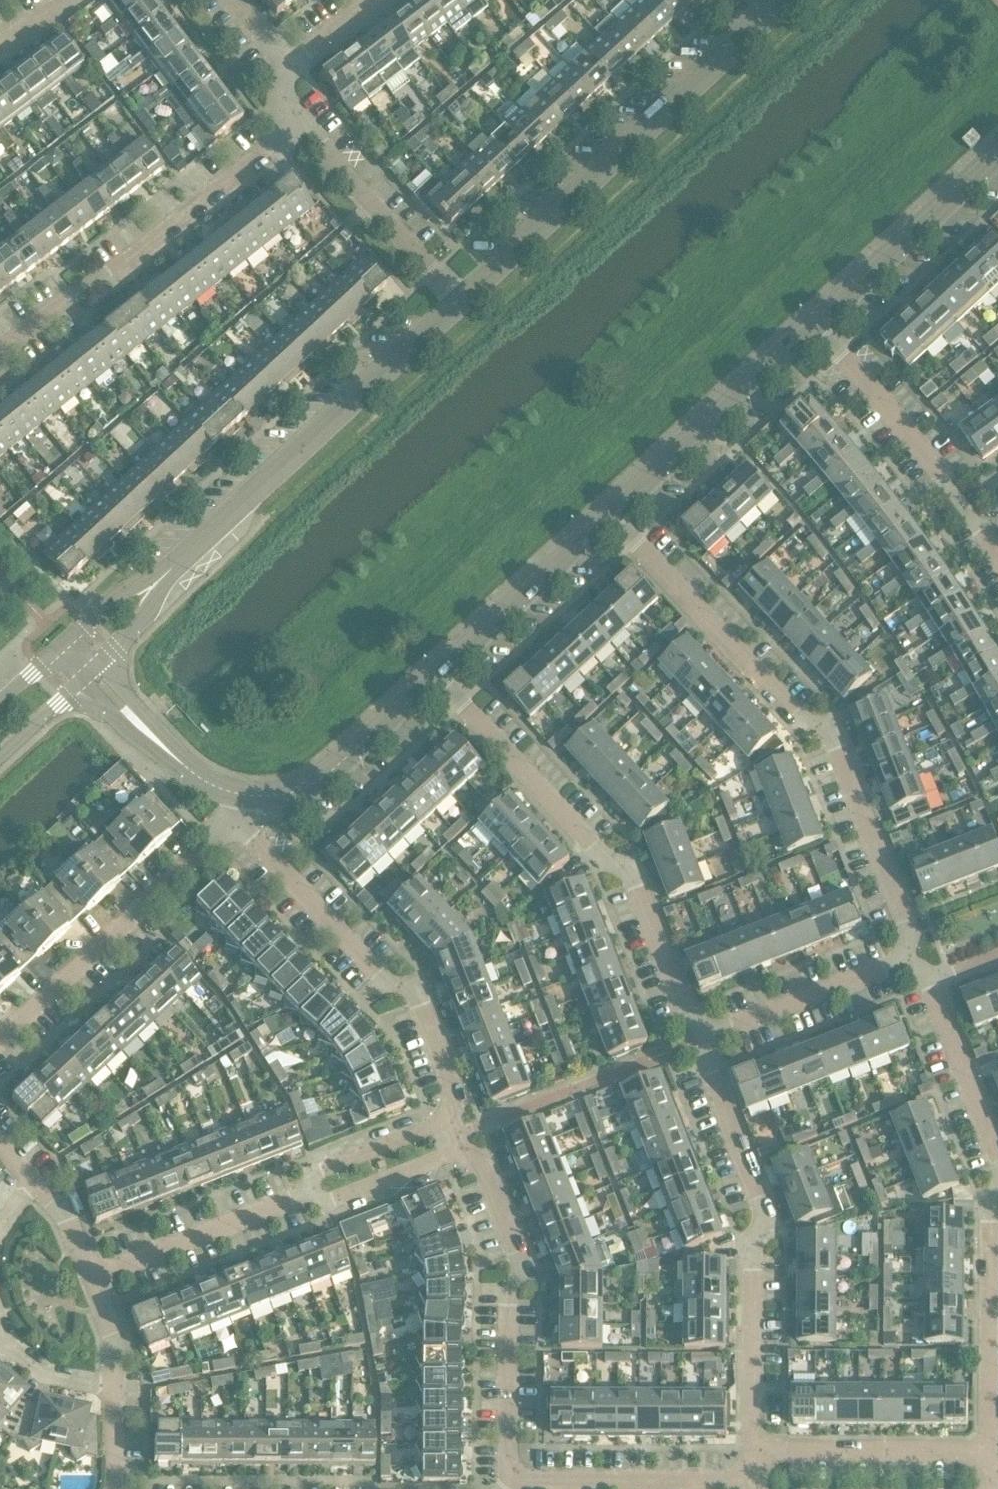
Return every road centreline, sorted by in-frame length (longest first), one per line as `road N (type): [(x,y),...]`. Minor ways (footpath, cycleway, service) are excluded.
road 1 (residential): [(909,961),(903,916),(837,748),(703,618),(615,514)]
road 2 (residential): [(704,1038),(627,869),(594,849),(438,675)]
road 3 (residential): [(752,1481),(753,1254),(762,1215),(704,1038)]
road 4 (tertiary): [(462,297),(780,0)]
road 5 (tertiary): [(167,569),(462,297)]
road 6 (residential): [(242,797),(253,838),(374,970),(412,992),(449,1082),(453,1119)]
road 7 (residential): [(0,359),(300,123)]
road 8 (unclassified): [(0,1042),(219,831),(242,797)]
road 9 (residential): [(466,1152),(479,1164),(517,1256),(506,1352),(510,1478)]
road 10 (residential): [(997,555),(901,426),(810,326)]
road 11 (residential): [(989,1453),(997,1178)]
road 12 (tertiary): [(810,326),(615,514)]
road 13 (tertiary): [(997,152),(810,326)]
road 14 (residential): [(989,1453),(780,1450),(764,1458),(752,1481)]
road 15 (residential): [(510,1478),(752,1481)]
road 16 (tertiary): [(438,675),(328,774),(284,797),(242,797)]
road 17 (tertiary): [(615,514),(438,675)]
road 18 (residential): [(94,1277),(316,1191)]
road 19 (residential): [(300,123),(462,297)]
road 20 (residential): [(997,1164),(929,984),(909,961)]
road 21 (residential): [(704,1038),(909,961)]
road 22 (tertiary): [(242,797),(175,754),(90,666)]
road 23 (residential): [(453,1119),(322,1170),(316,1191)]
road 24 (residential): [(316,1191),(336,1199),(466,1152)]
road 25 (residential): [(115,1390),(70,1385),(35,1368),(0,1328)]
road 26 (tertiary): [(167,569),(116,593),(64,640)]
road 27 (tertiary): [(90,666),(141,620),(167,569)]
road 28 (tertiary): [(0,752),(90,666)]

